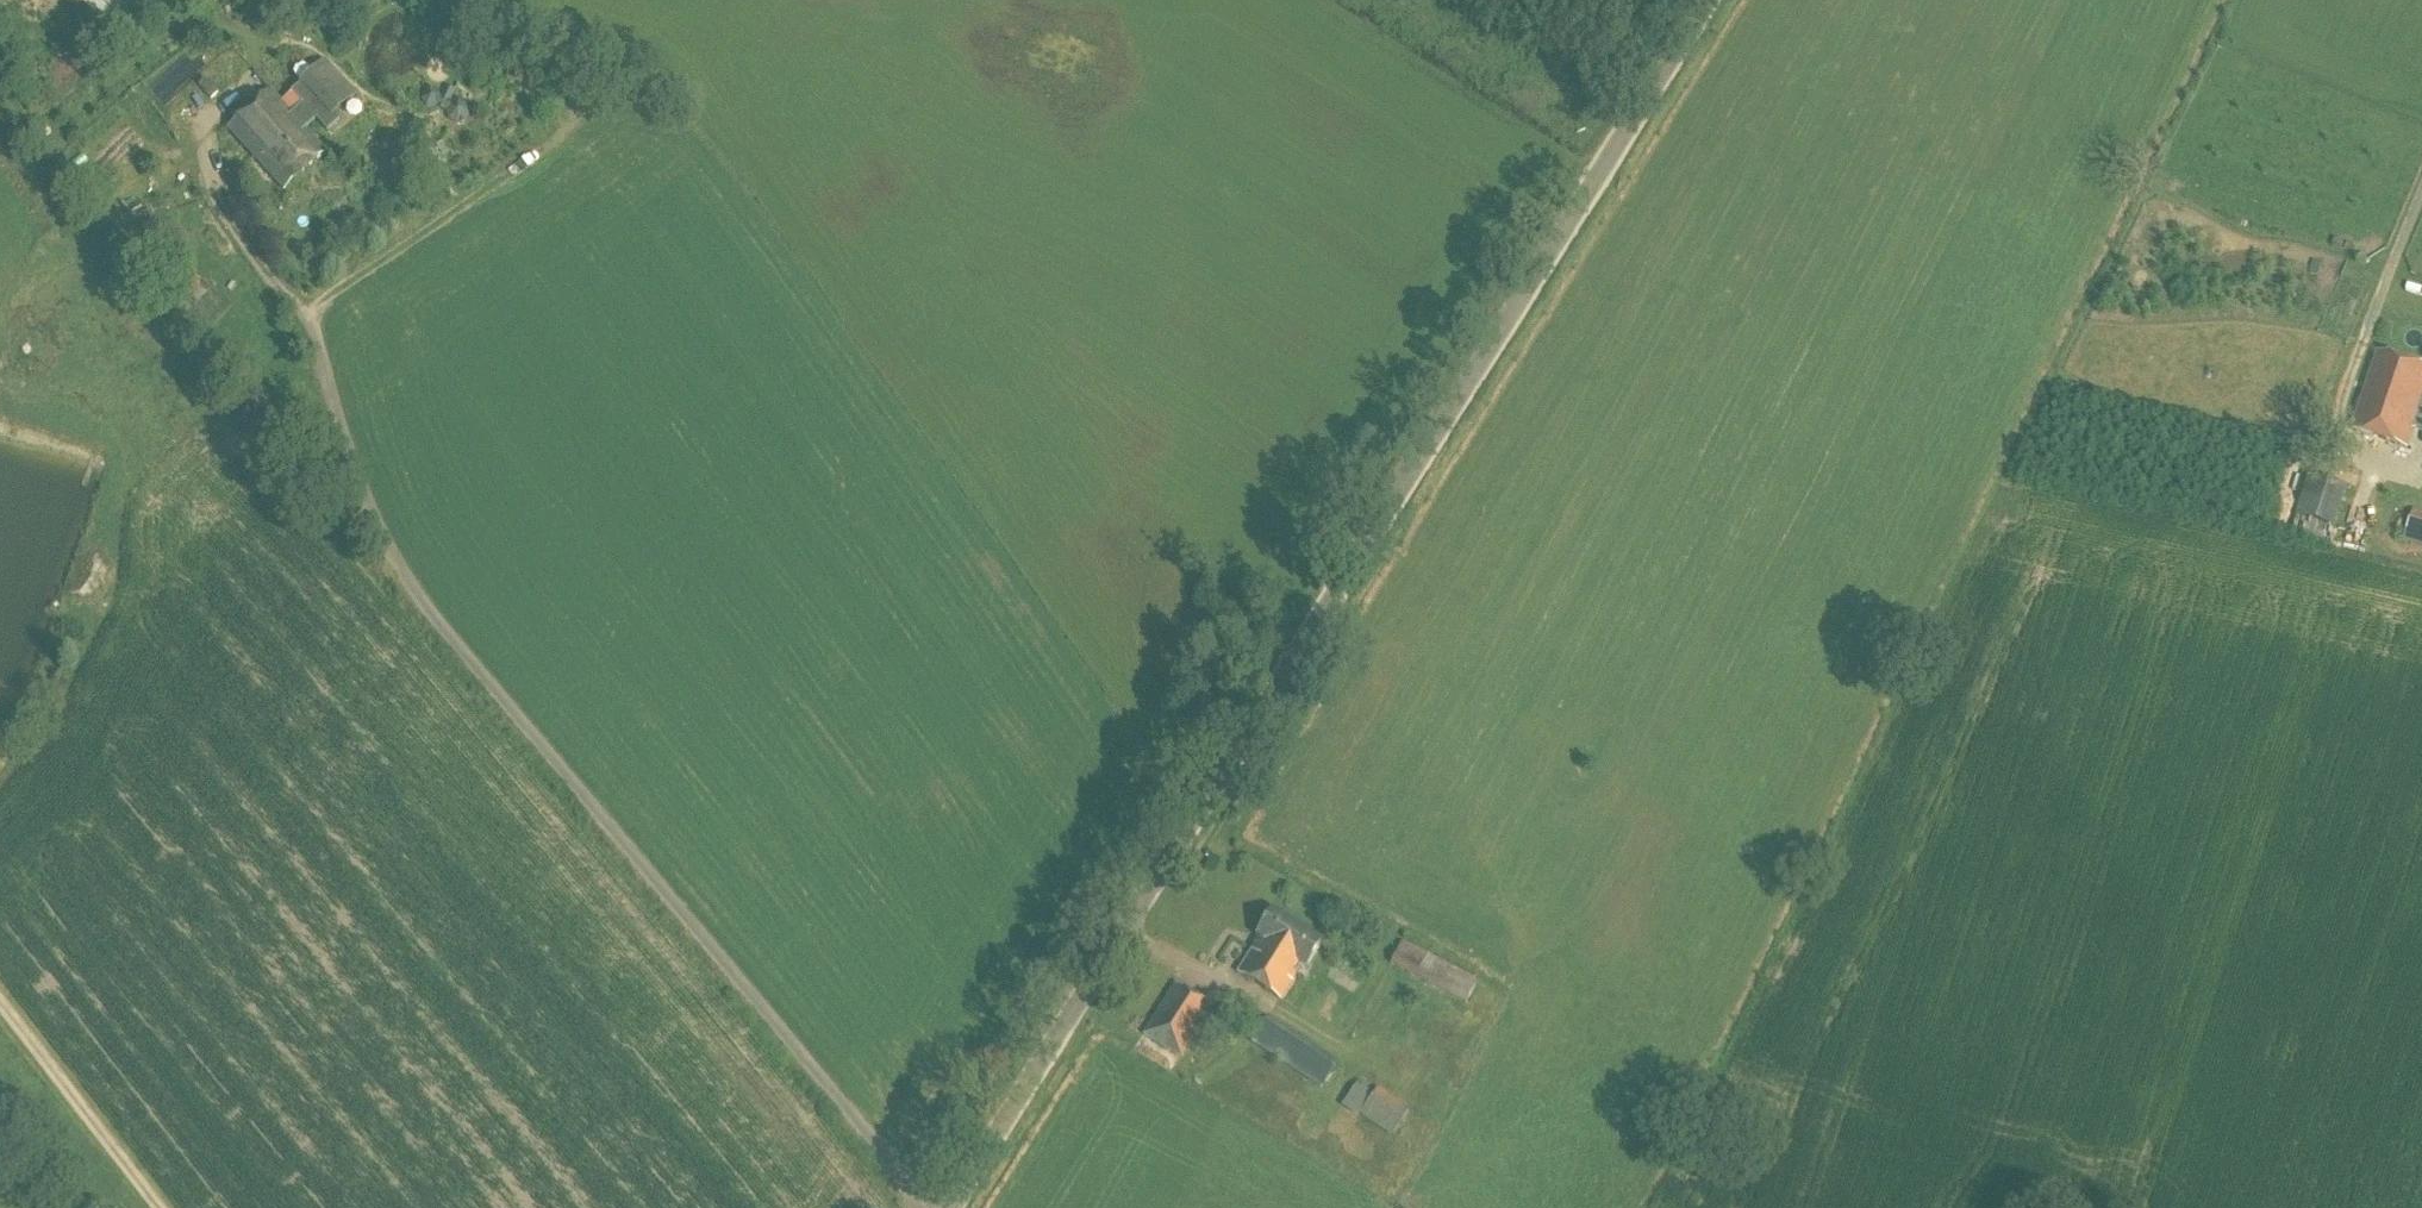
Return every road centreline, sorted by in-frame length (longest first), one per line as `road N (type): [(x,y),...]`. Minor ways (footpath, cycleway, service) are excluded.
road 1 (unclassified): [(957,1207),(1712,0)]

